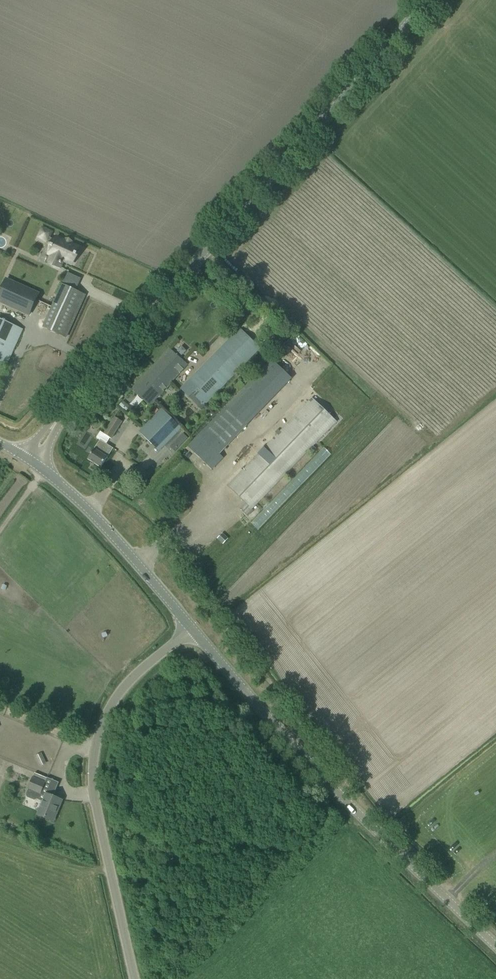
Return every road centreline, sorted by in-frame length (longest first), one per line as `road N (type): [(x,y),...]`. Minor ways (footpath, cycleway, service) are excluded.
road 1 (tertiary): [(55,421),(425,0)]
road 2 (tertiary): [(495,945),(184,625)]
road 3 (unclassified): [(129,978),(90,799),(93,734),(116,685),(184,625)]
road 4 (tertiary): [(184,625),(143,570),(41,469)]

